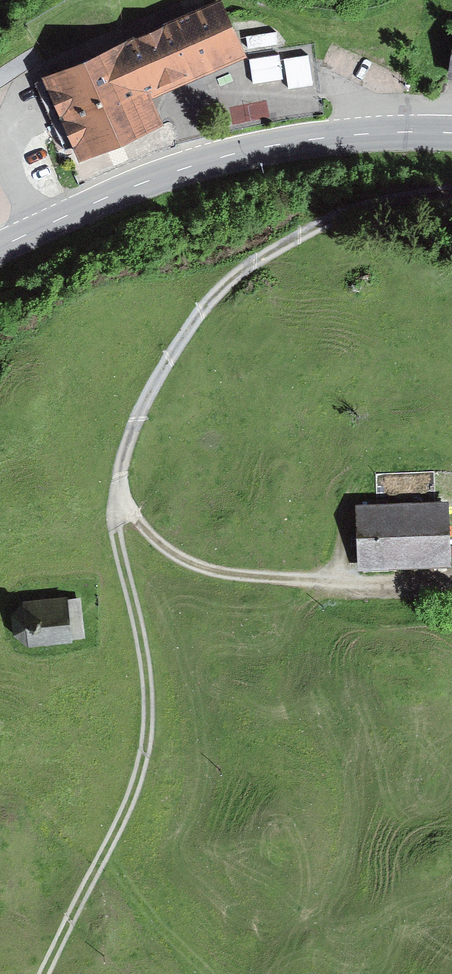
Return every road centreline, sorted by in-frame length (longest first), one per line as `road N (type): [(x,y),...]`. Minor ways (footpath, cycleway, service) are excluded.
road 1 (track): [(451,192),(400,196),(324,222),(249,267),(212,296),(132,429),(118,469),(118,541),(144,681),(145,735),(134,794),(49,973)]
road 2 (secondary): [(0,248),(106,198),(235,153),(322,138),(451,133)]
road 3 (track): [(117,498),(174,556),(208,573),(451,582)]

